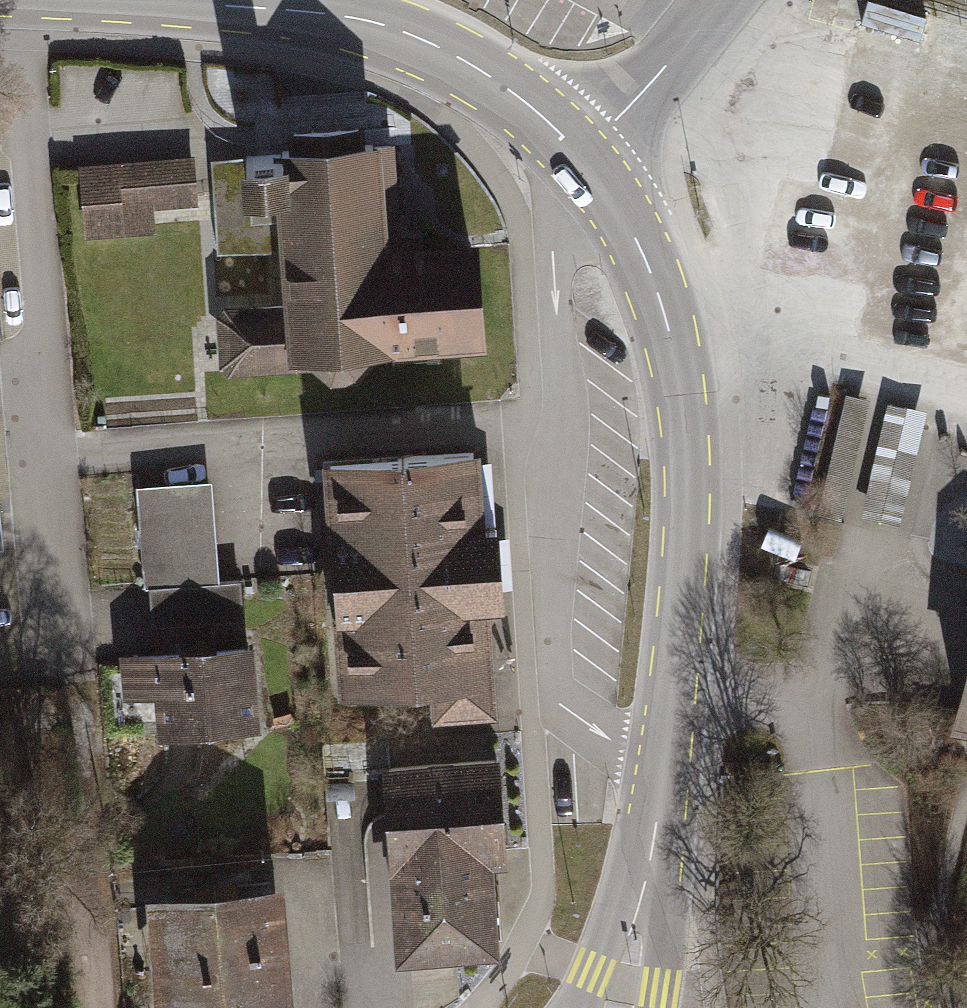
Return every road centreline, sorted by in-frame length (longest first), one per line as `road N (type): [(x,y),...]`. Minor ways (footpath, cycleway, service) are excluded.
road 1 (primary): [(617,1007),(663,774),(686,446),(677,369),(651,275),(577,155)]
road 2 (residential): [(57,679),(7,0)]
road 3 (primary): [(577,155),(496,80),(390,26),(274,8),(114,0)]
road 4 (tertiary): [(577,155),(721,0)]

